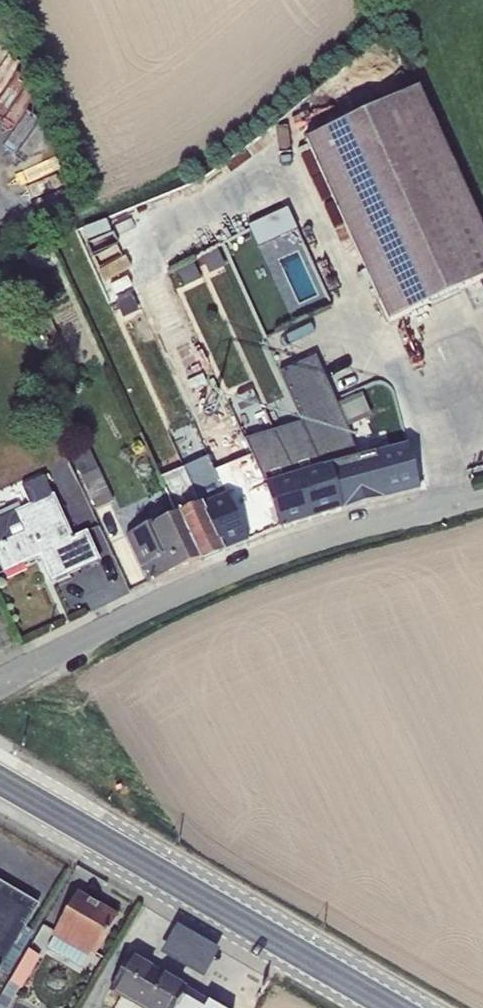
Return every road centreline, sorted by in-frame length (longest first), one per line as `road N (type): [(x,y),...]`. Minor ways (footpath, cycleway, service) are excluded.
road 1 (unclassified): [(0,684),(125,617),(263,560),(482,499)]
road 2 (secondary): [(391,1007),(0,781)]

